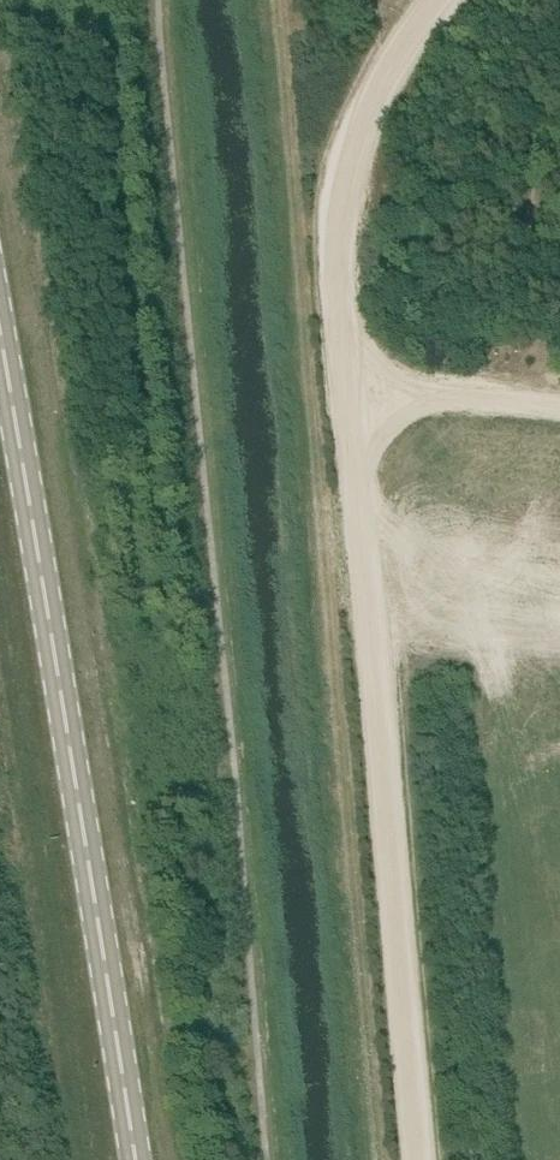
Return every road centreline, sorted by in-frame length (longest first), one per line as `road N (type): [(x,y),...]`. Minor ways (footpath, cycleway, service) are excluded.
road 1 (track): [(421,1159),(341,177),(382,64)]
road 2 (primary): [(133,1159),(0,347)]
road 3 (track): [(356,383),(559,399)]

